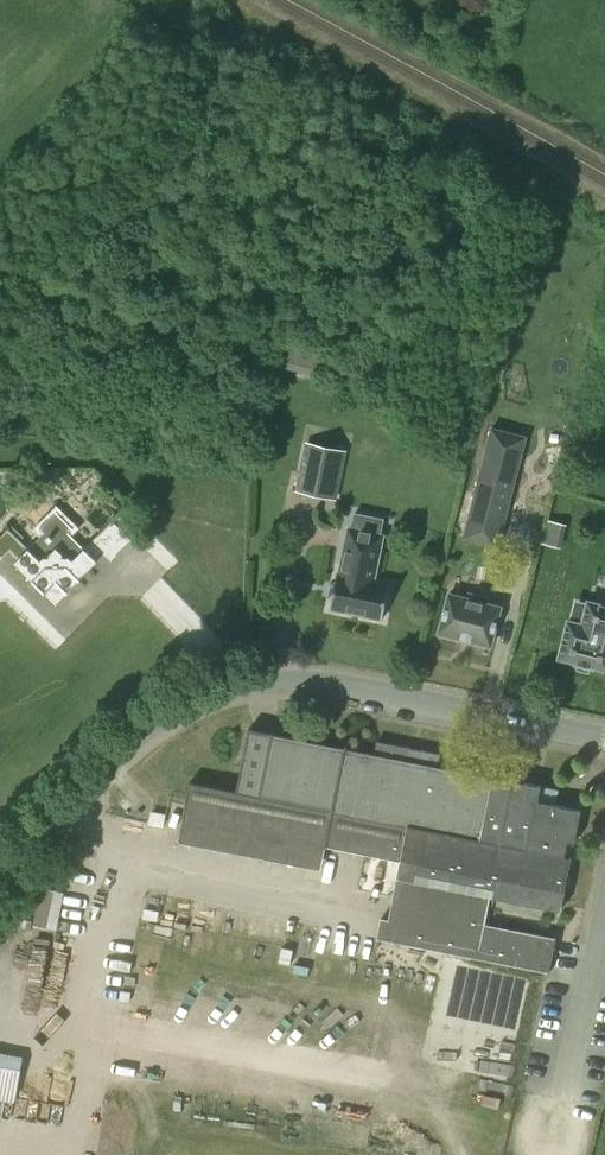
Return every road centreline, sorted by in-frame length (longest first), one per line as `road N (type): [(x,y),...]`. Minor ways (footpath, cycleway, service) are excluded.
road 1 (unclassified): [(0,874),(147,731),(187,705),(239,685),(359,685),(604,738)]

